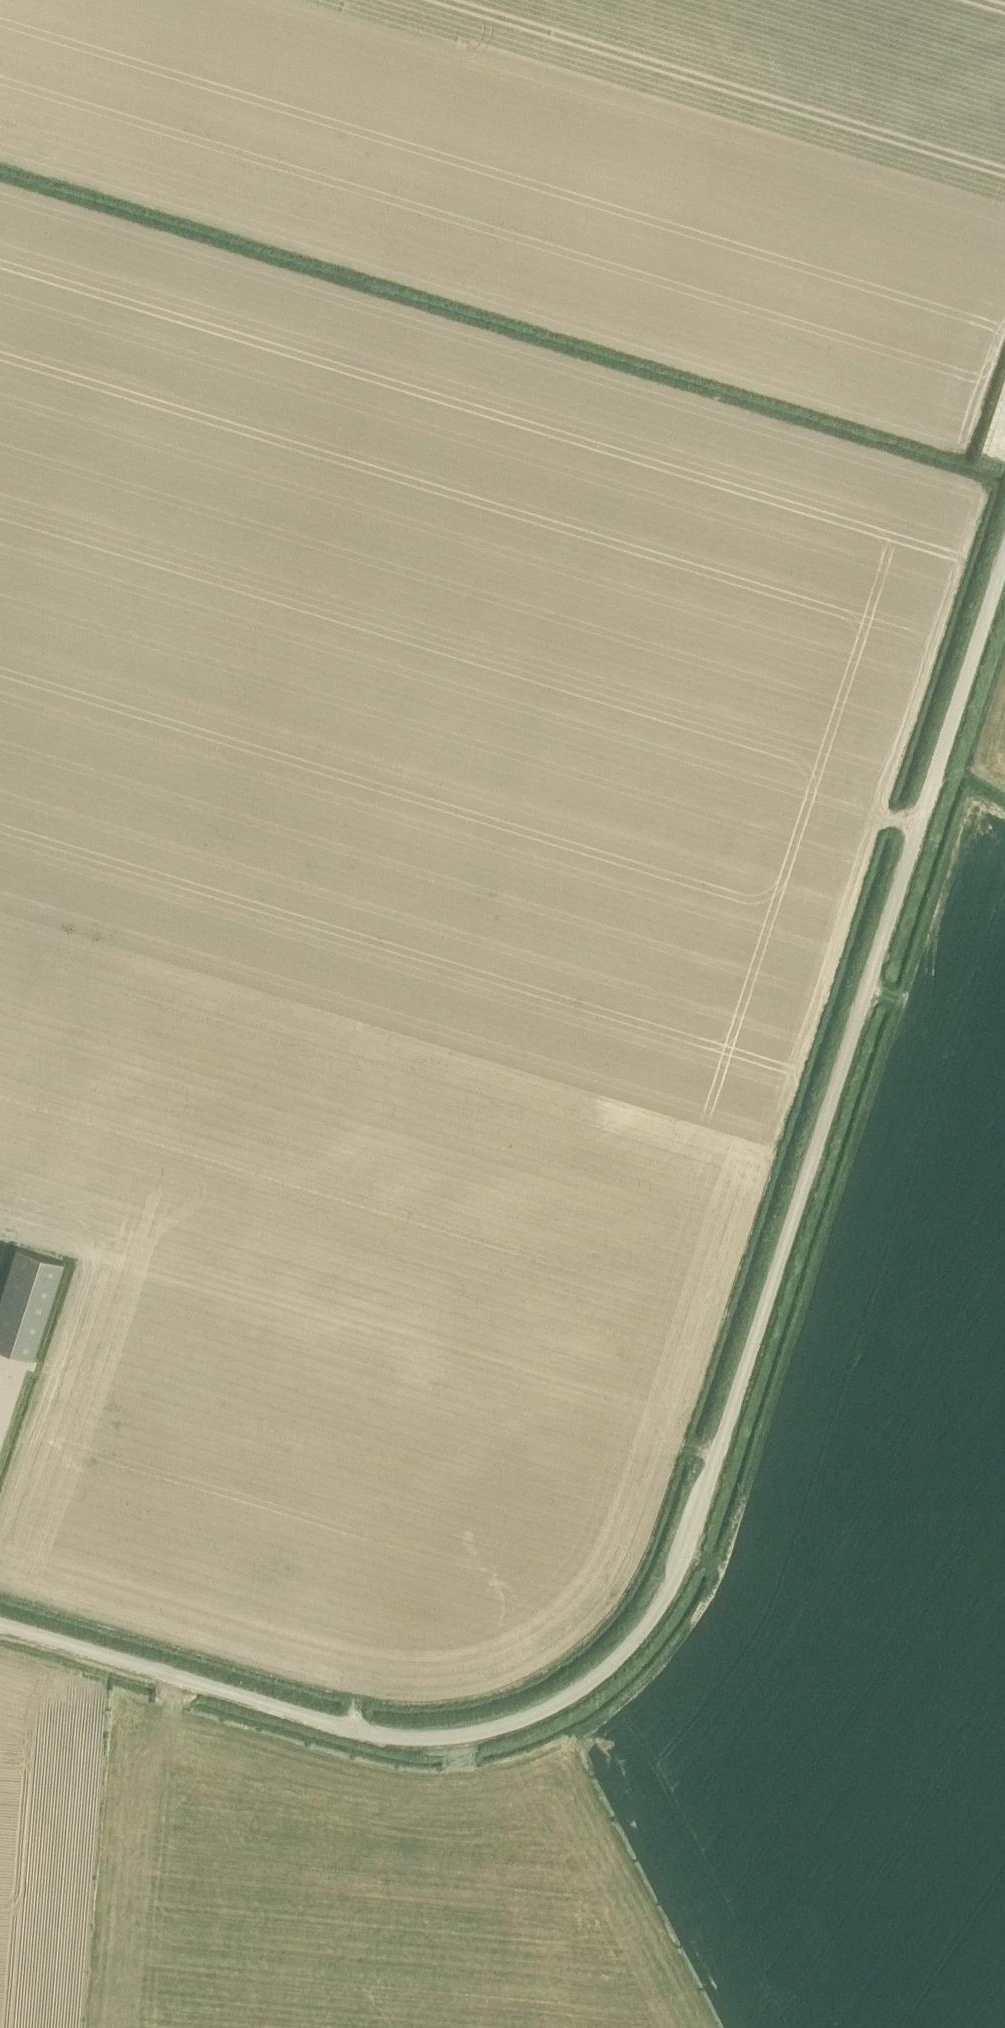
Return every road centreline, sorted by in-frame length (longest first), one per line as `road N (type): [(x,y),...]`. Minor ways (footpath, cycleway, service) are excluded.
road 1 (unclassified): [(665,1599),(701,1511),(769,1275),(1004,550)]
road 2 (unclassified): [(665,1599),(601,1679),(526,1732),(487,1741),(371,1736),(0,1624)]

